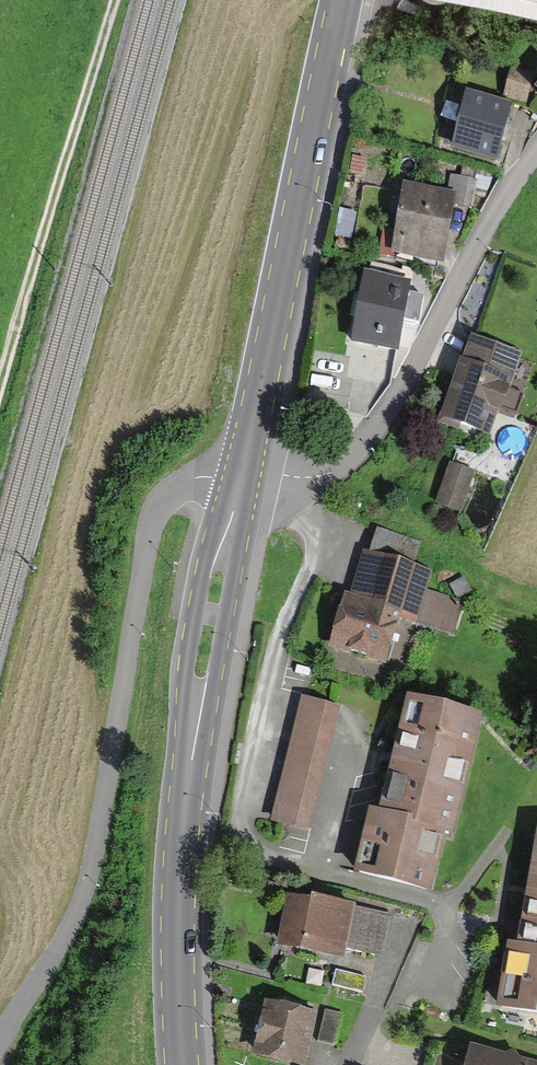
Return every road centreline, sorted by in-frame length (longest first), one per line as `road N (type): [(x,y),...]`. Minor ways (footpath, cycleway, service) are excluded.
road 1 (residential): [(241,474),(197,478),(150,522),(95,838),(74,915),(0,1037)]
road 2 (primary): [(339,0),(241,474)]
road 3 (residential): [(241,474),(289,477),(337,464),(402,385),(454,278),(536,148)]
road 4 (track): [(0,392),(116,0)]
road 5 (primary): [(188,768),(174,912),(181,1064)]
road 6 (primary): [(237,494),(200,573),(184,671),(188,768)]
road 7 (primary): [(188,768),(217,677),(235,579),(237,494)]
road 8 (residential): [(345,1064),(410,925)]

